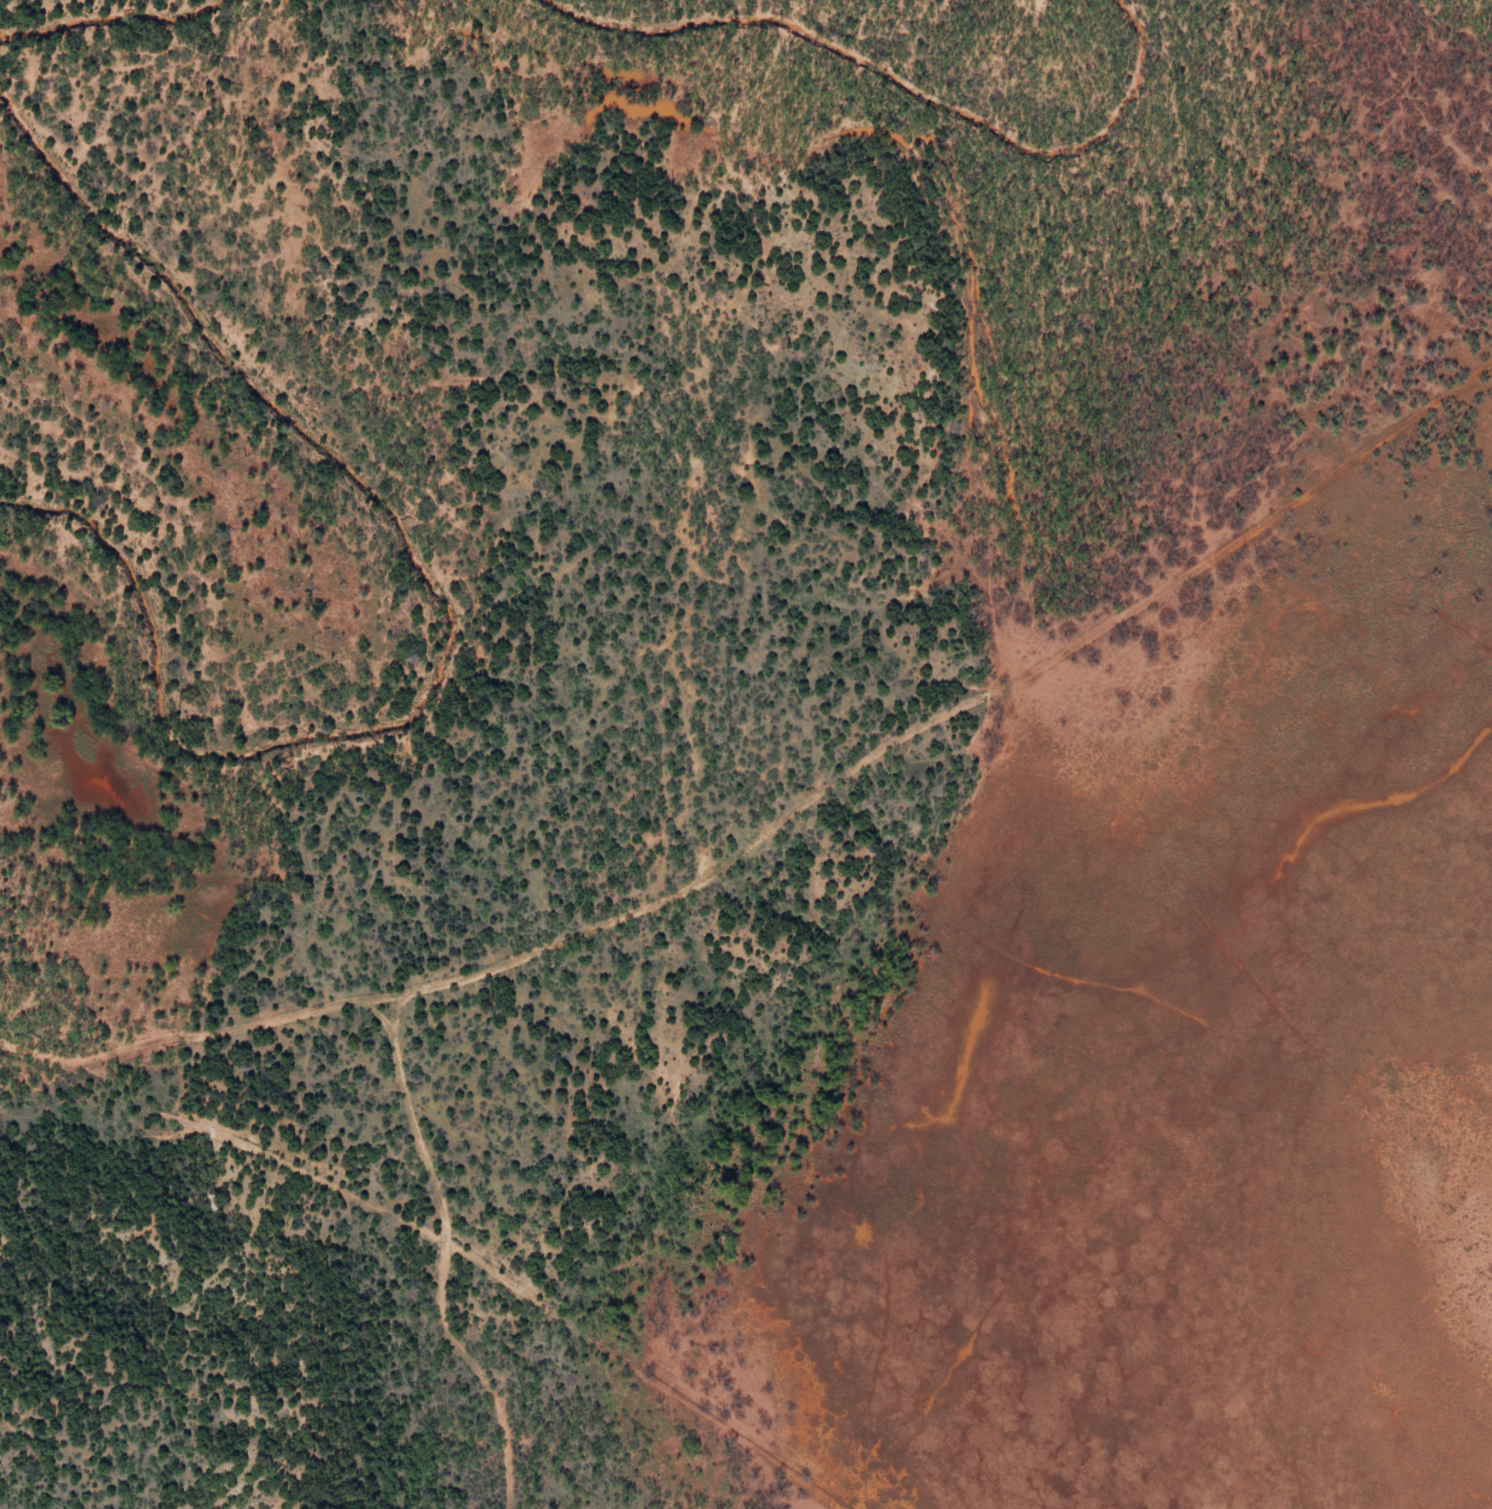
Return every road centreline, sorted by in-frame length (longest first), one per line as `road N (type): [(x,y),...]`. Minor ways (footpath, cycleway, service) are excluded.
road 1 (residential): [(729,0),(659,120),(633,186),(628,479),(649,844),(634,890),(373,1090),(312,1178),(307,1327),(327,1414),(386,1508)]
road 2 (residential): [(312,1178),(0,1047)]

